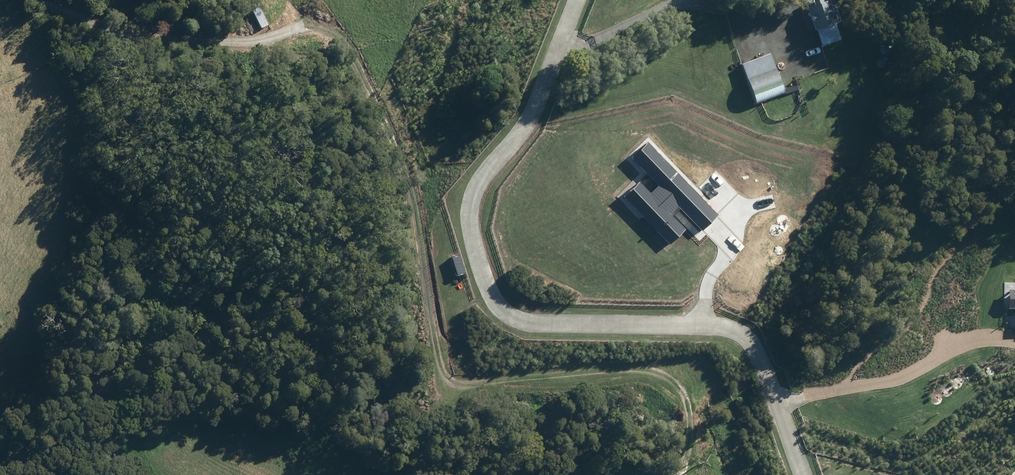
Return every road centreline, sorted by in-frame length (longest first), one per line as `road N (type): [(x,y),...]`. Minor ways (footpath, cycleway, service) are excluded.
road 1 (track): [(42,0),(148,32),(256,42),(301,31),(333,41),(350,57),(405,198),(435,378),(464,390),(651,373),(678,388),(691,417),(680,474)]
road 2 (residential): [(572,0),(544,89),(472,198),(472,233),(489,290),(501,309),(526,323),(705,326),(744,341),(758,354),(801,474)]

